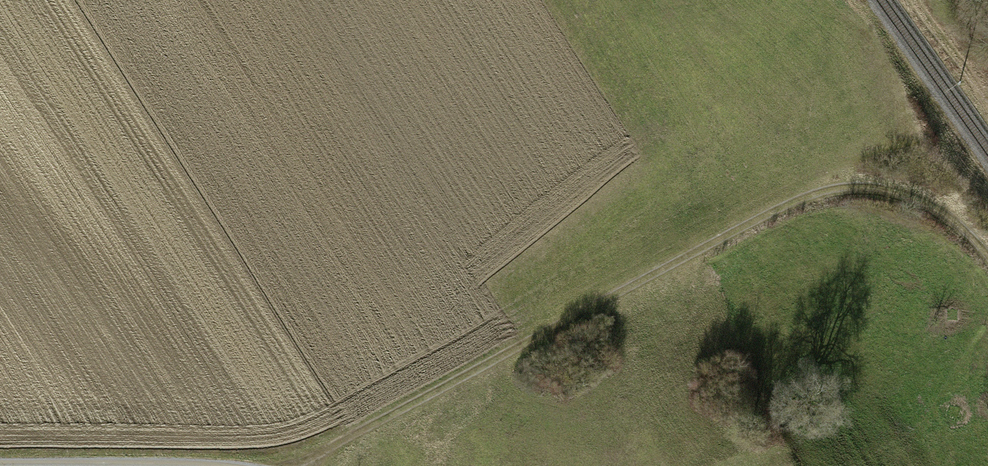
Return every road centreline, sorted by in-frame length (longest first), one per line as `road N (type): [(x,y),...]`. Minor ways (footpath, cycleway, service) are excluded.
road 1 (track): [(300,465),(818,195),(885,192),(921,204),(987,261)]
road 2 (track): [(987,105),(912,0)]

